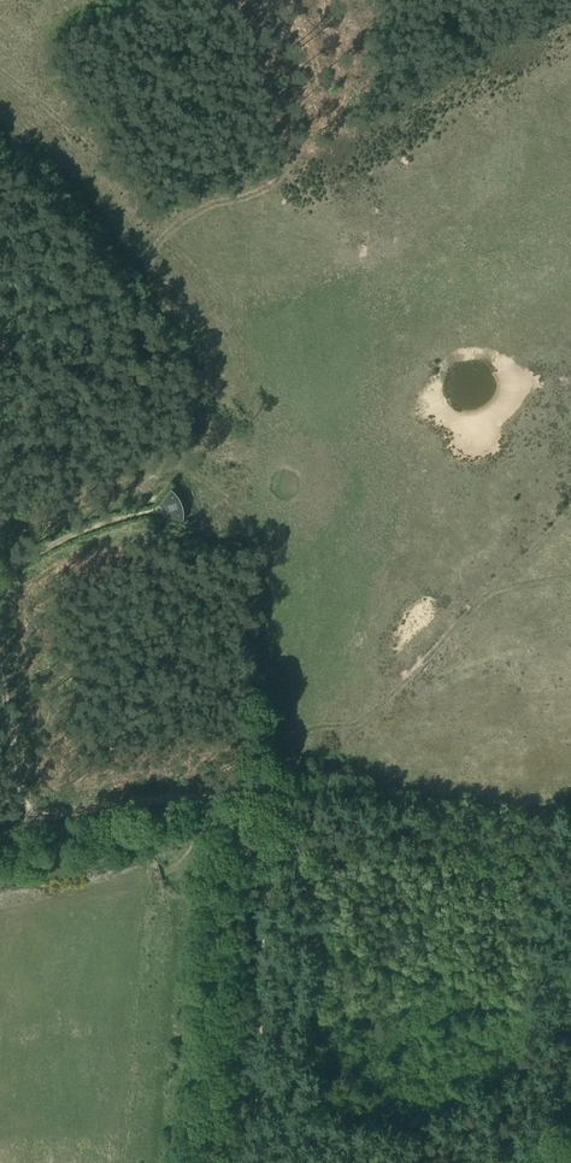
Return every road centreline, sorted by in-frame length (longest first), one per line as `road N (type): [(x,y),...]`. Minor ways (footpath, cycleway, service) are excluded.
road 1 (track): [(248,1162),(262,793),(223,790),(37,816),(22,798),(0,672)]
road 2 (track): [(262,793),(270,747),(307,729),(363,722),(570,506)]
road 3 (track): [(0,579),(85,531),(164,509)]

